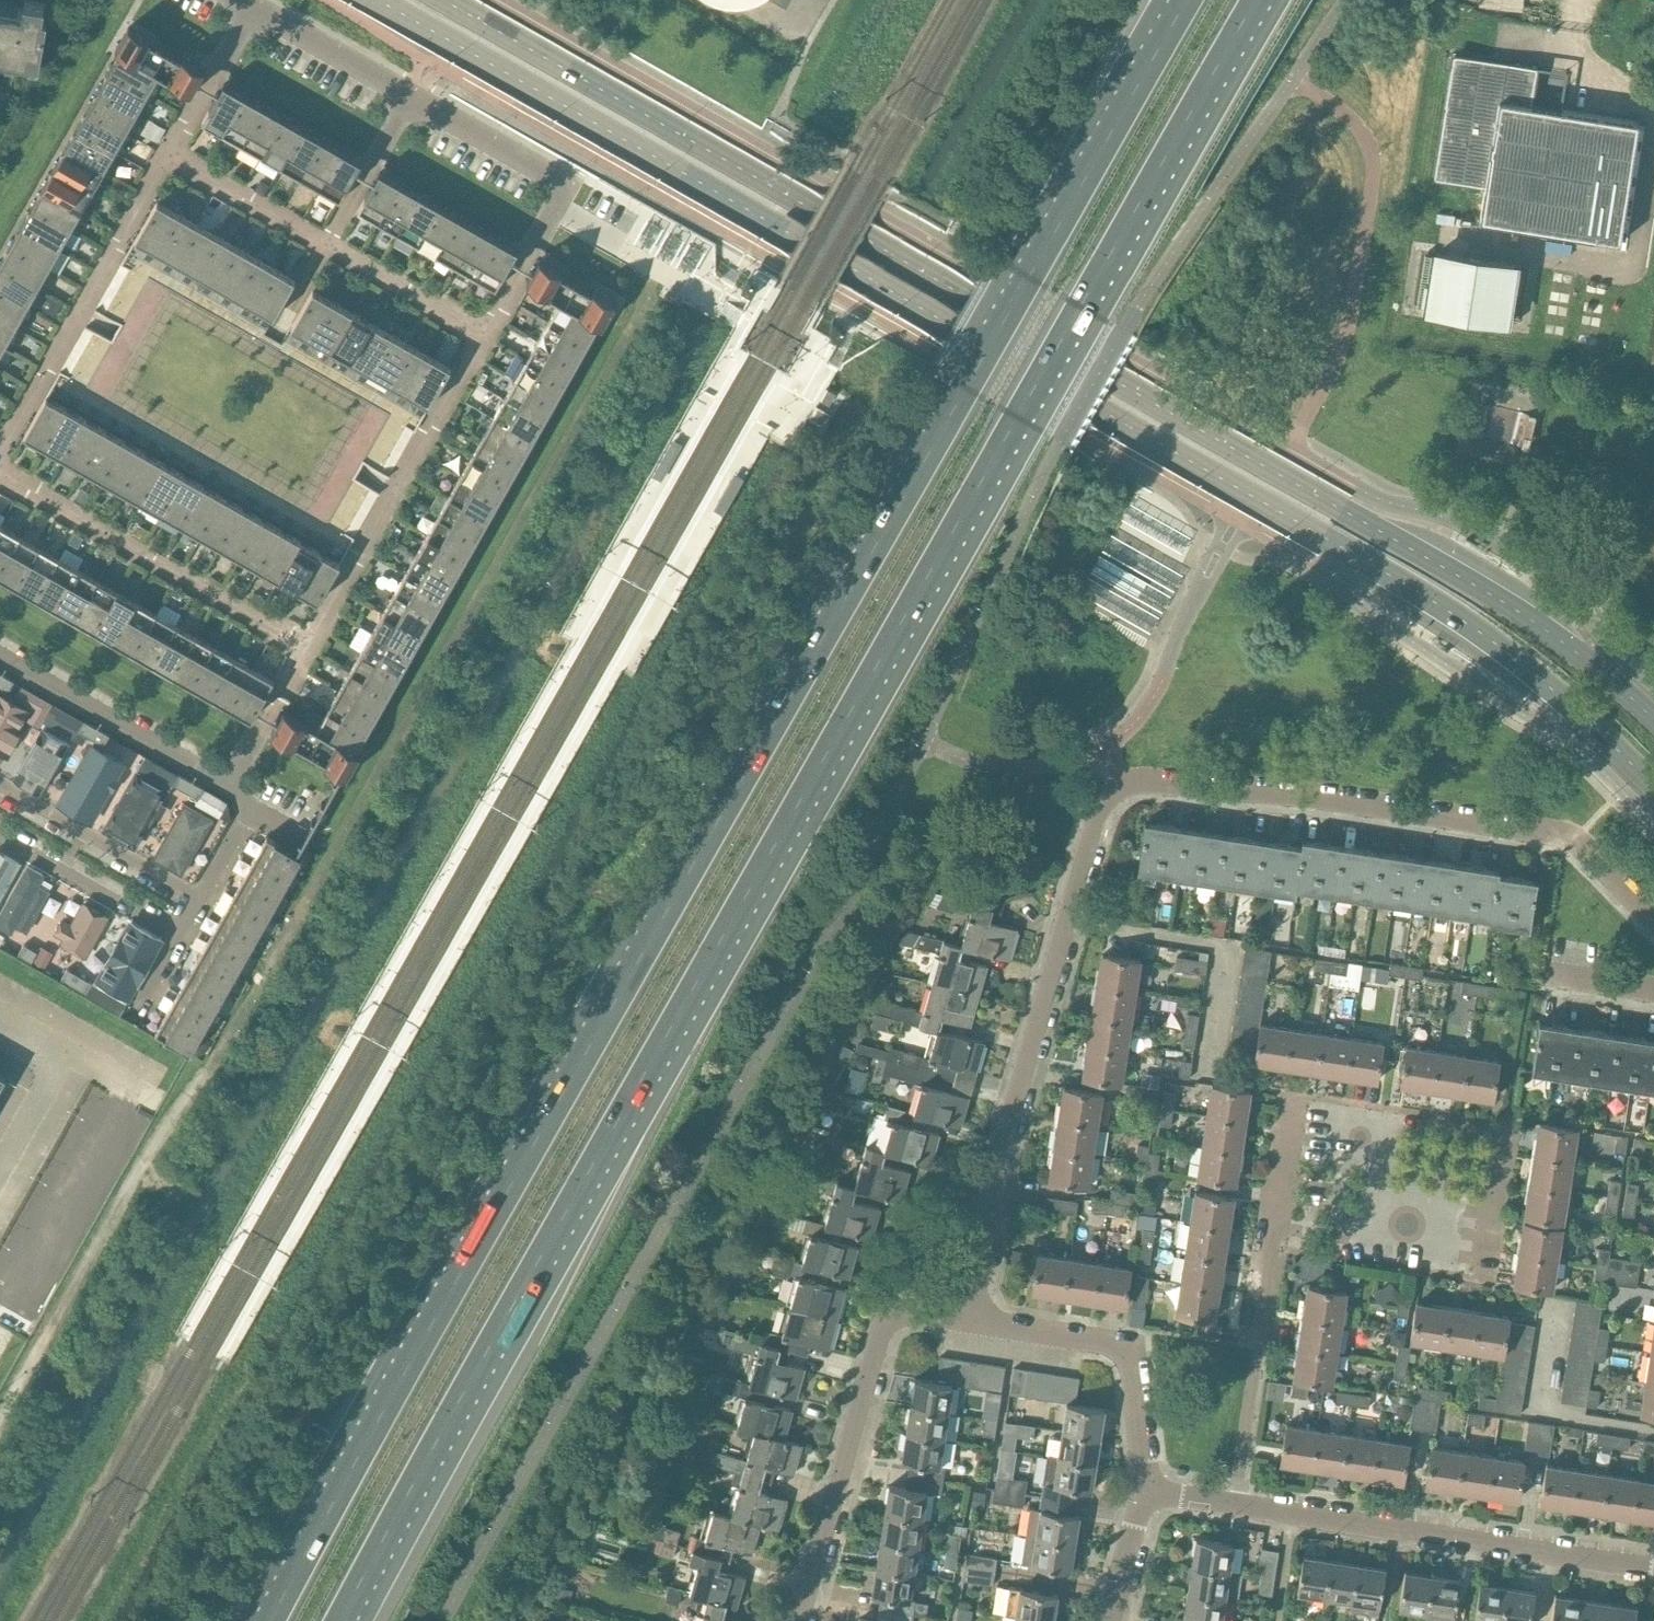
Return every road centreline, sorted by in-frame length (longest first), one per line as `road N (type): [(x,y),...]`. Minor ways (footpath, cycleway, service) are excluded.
road 1 (trunk): [(341,1620),(1258,0)]
road 2 (trunk): [(1184,0),(912,456),(273,1620)]
road 3 (tertiary): [(381,0),(1326,531),(1550,684),(1653,786)]
road 4 (tertiary): [(1653,719),(1565,644),(1466,582),(439,0)]
road 5 (track): [(0,1420),(189,1077),(236,1034),(660,272)]
road 6 (residential): [(1653,917),(1573,838),(1306,797),(1155,780),(1126,785)]
road 7 (residential): [(974,1321),(1064,920),(1101,813),(1126,785)]
road 8 (residential): [(1268,1240),(1288,1102),(1505,1142),(1482,1280)]
road 9 (residential): [(1653,1567),(1224,1503)]
road 10 (residential): [(799,1620),(884,1324),(914,1310),(974,1321)]
road 11 (residential): [(486,329),(302,656)]
road 12 (residential): [(0,487),(302,656)]
road 13 (residential): [(167,152),(0,448)]
road 14 (residential): [(1147,1489),(1131,1345),(974,1321)]
road 15 (residential): [(1224,1503),(1268,1240)]
road 16 (residential): [(0,657),(224,788)]
road 17 (residential): [(0,786),(205,896)]
road 18 (residential): [(1482,1280),(1268,1240)]
road 19 (residential): [(0,826),(186,932)]
road 20 (residential): [(555,207),(567,186),(409,97)]
road 21 (residential): [(167,152),(336,229)]
road 22 (residential): [(409,97),(249,7)]
road 23 (residential): [(336,229),(486,329)]
road 24 (residential): [(249,7),(167,152)]
road 25 (residential): [(302,656),(224,788)]
road 26 (residential): [(409,97),(336,229)]
road 27 (residential): [(555,207),(486,329)]
road 28 (residential): [(1113,1620),(1147,1489)]
road 29 (residential): [(224,788),(249,811),(205,896)]

